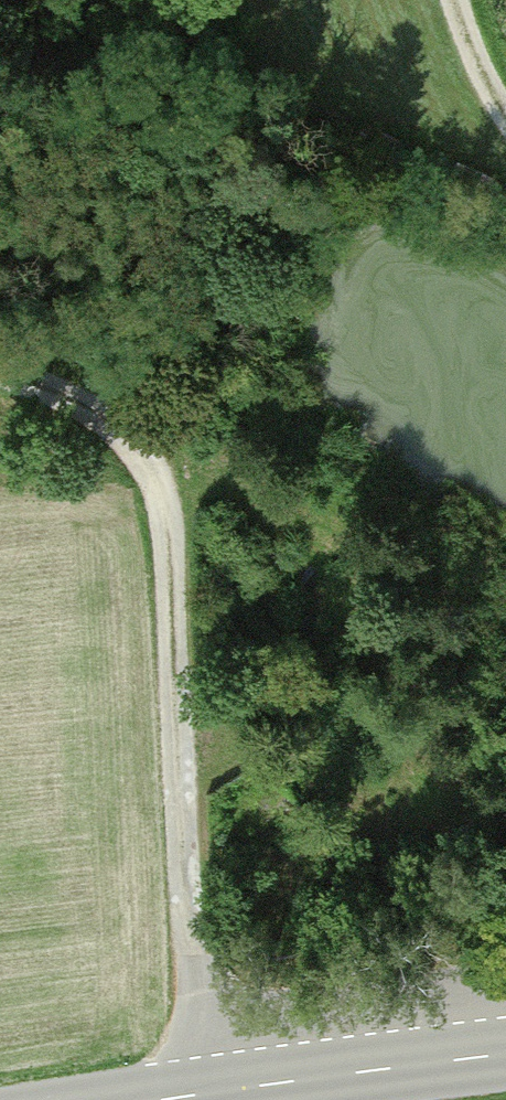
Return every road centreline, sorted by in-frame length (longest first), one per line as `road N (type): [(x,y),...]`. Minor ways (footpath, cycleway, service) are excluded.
road 1 (track): [(208,1097),(202,902),(164,526),(144,462),(108,432),(0,380)]
road 2 (primary): [(187,1099),(505,1060)]
road 3 (track): [(505,119),(455,0)]

